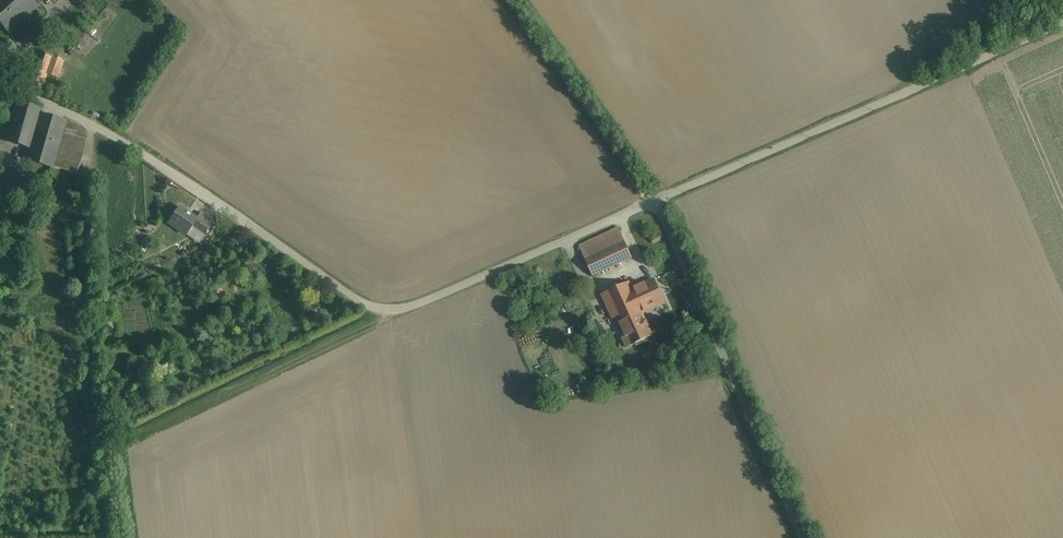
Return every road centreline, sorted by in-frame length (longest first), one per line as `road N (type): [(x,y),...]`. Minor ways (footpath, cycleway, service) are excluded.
road 1 (unclassified): [(655,200),(388,312),(316,275),(160,165),(61,108),(0,86)]
road 2 (unclassified): [(1062,21),(655,200)]
road 3 (unclassified): [(802,537),(655,200)]

